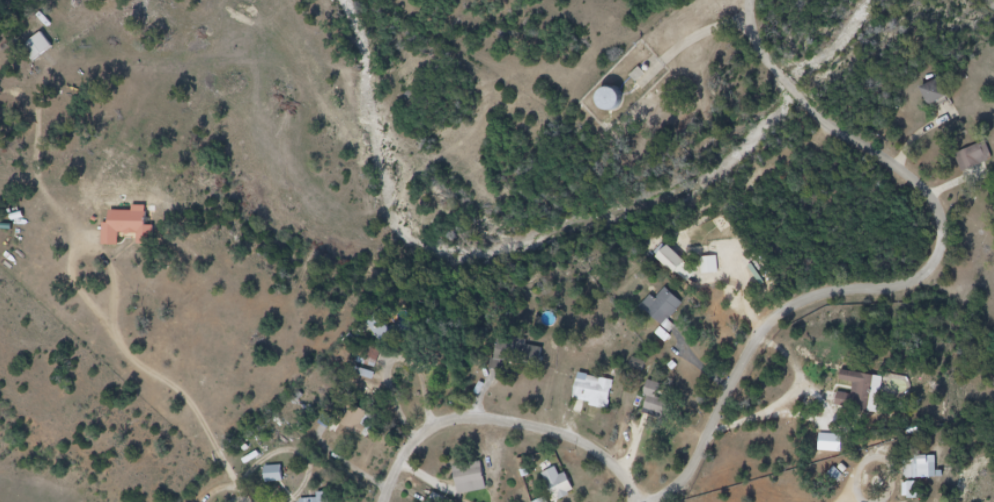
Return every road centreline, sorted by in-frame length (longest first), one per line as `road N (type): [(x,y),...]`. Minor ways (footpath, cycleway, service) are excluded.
road 1 (residential): [(758,0),(771,55),(830,120),(924,184),(945,223),(944,243),(921,274),(824,294),(777,319),(697,464),(648,501)]
road 2 (residential): [(391,501),(428,435),(492,415),(595,443),(631,473),(648,501)]

